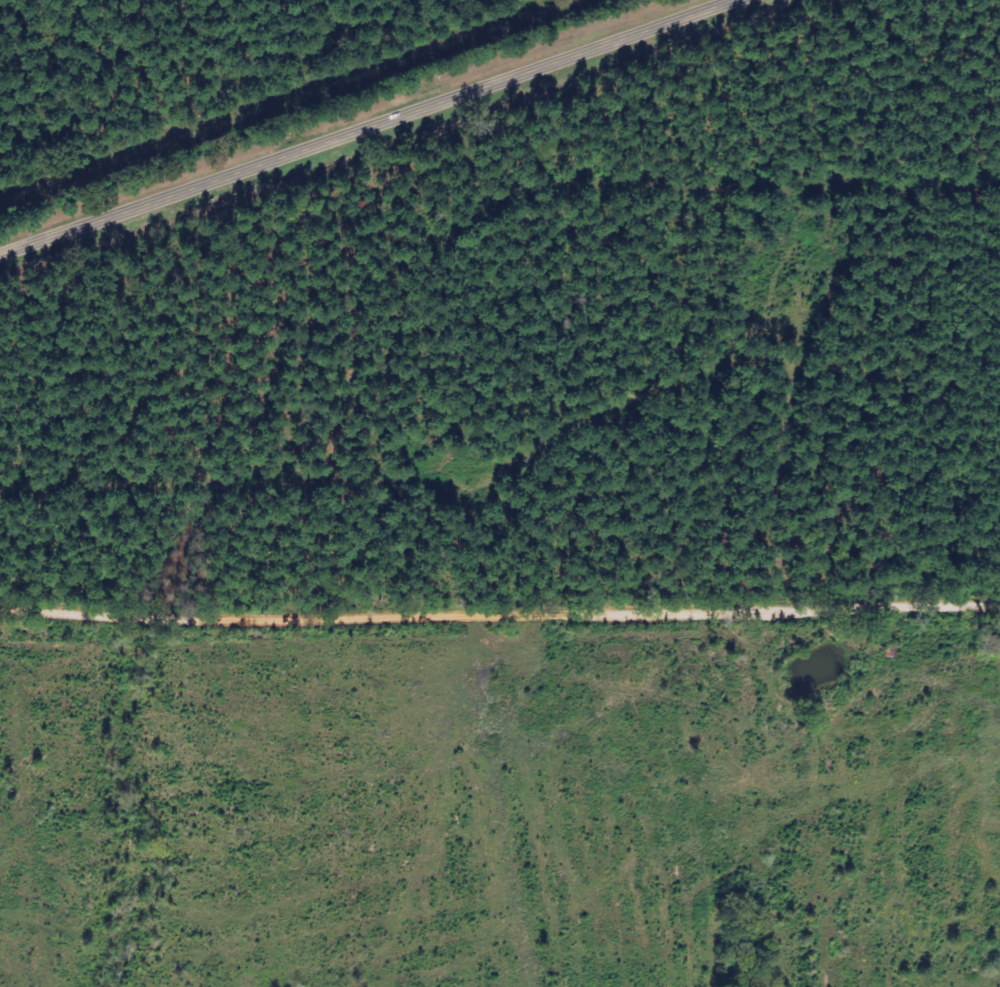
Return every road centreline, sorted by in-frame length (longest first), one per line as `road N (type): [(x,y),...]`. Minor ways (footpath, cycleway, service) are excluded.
road 1 (residential): [(0,614),(152,628),(999,624)]
road 2 (primary): [(0,258),(736,0)]

